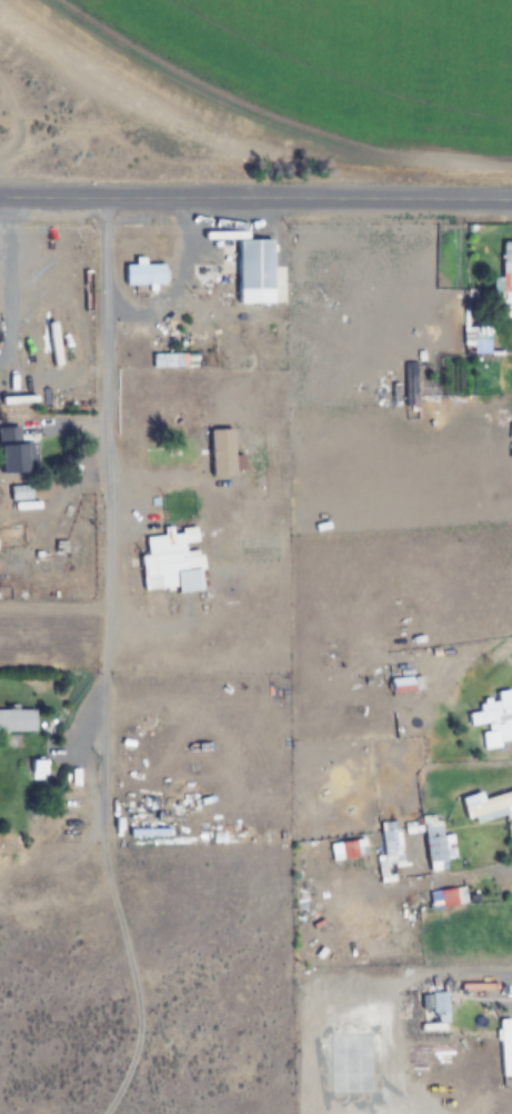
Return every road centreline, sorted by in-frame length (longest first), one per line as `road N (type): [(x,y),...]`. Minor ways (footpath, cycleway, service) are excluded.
road 1 (tertiary): [(0,201),(511,203)]
road 2 (residential): [(106,202),(103,529)]

